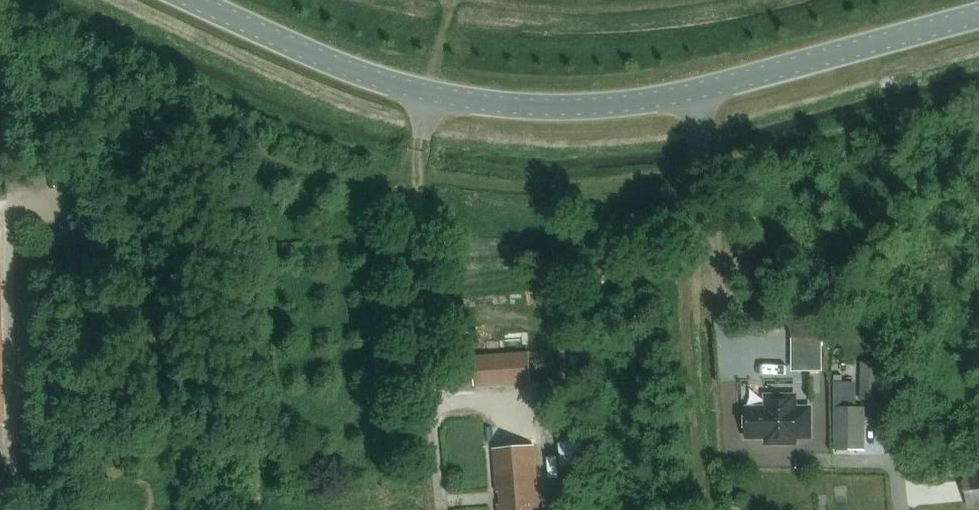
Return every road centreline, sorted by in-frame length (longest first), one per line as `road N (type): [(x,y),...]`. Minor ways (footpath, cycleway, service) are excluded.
road 1 (unclassified): [(192,0),(385,84),(466,102),(557,108),(662,100),(978,16)]
road 2 (track): [(433,403),(418,300),(424,93)]

